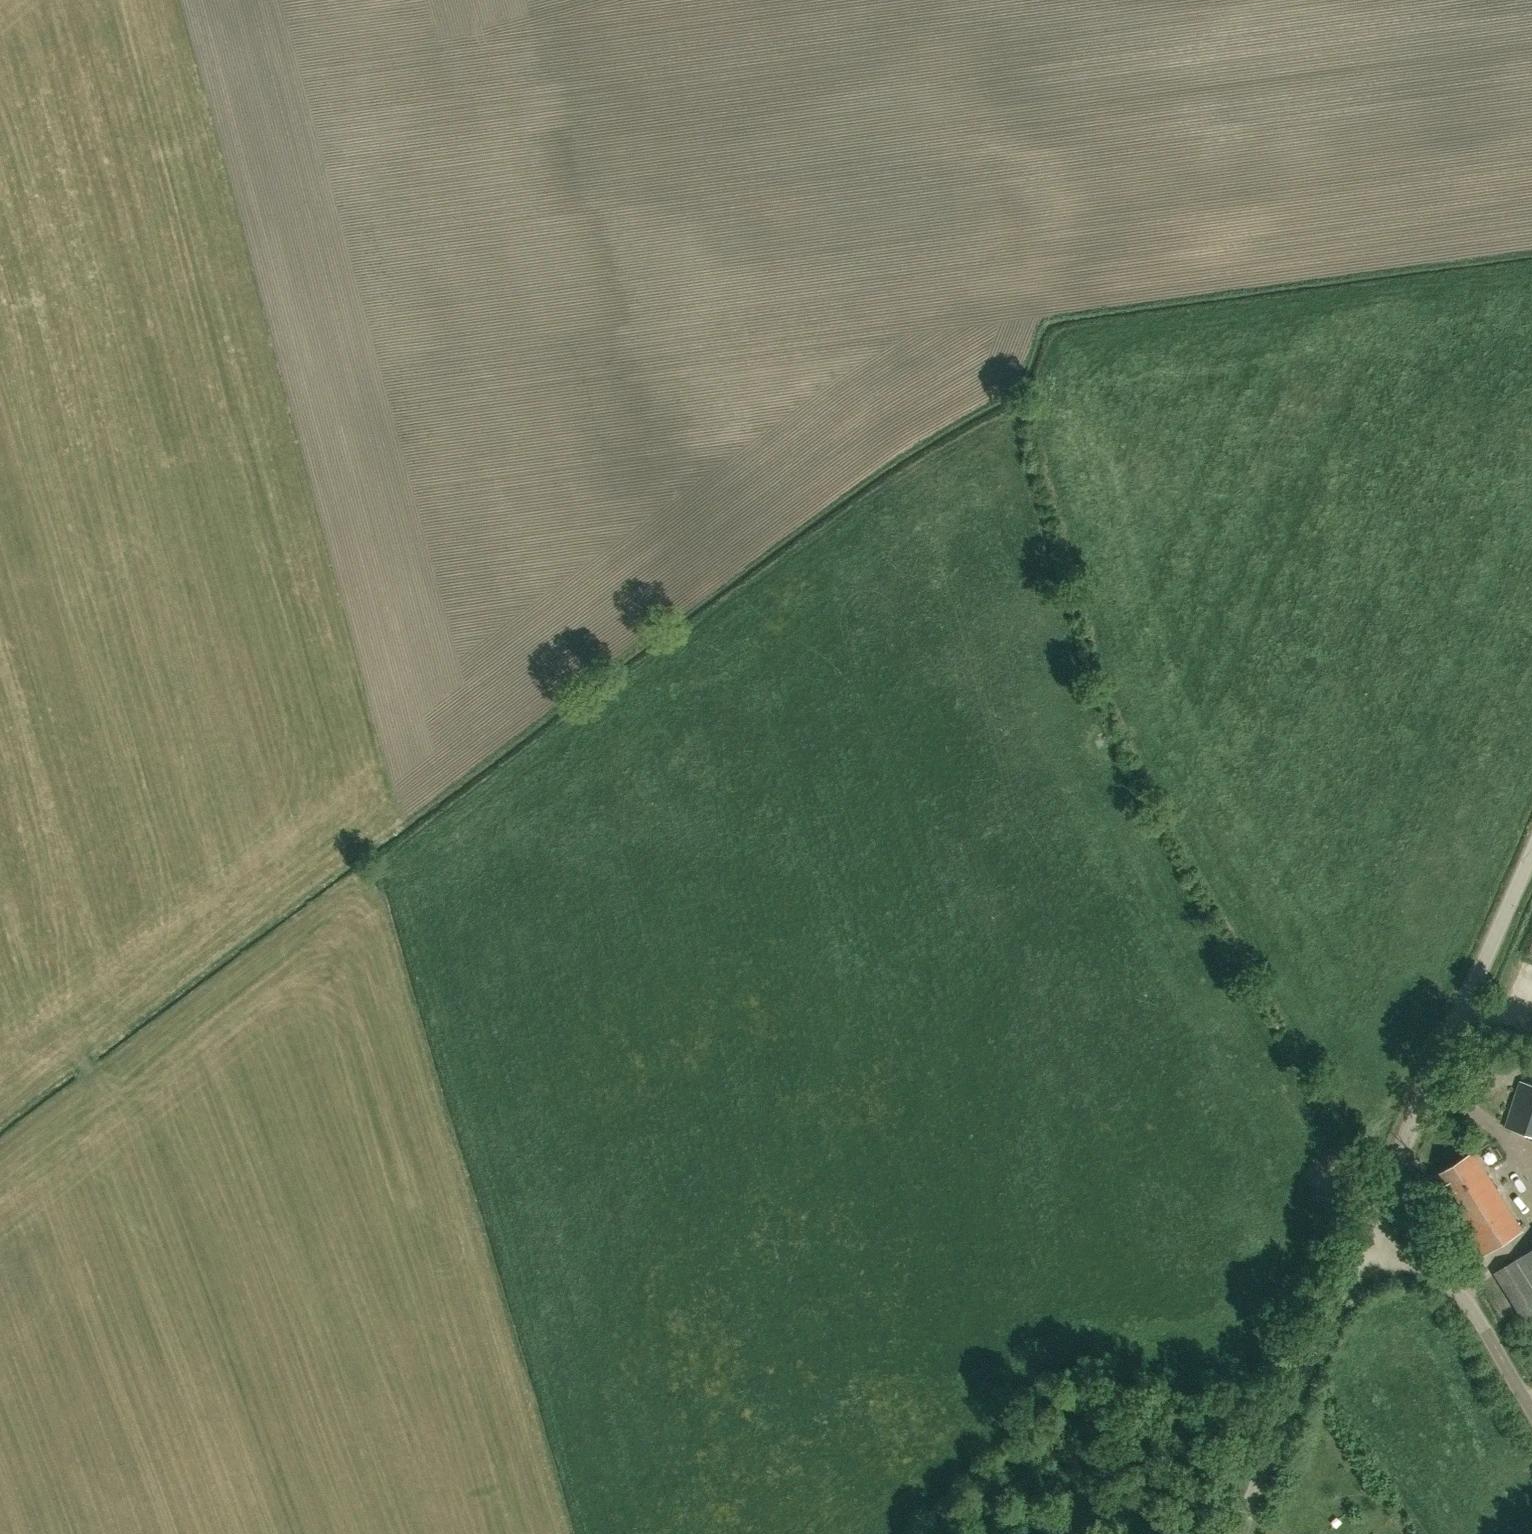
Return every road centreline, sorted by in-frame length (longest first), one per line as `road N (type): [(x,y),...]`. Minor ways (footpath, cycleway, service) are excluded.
road 1 (unclassified): [(1361,1245),(1531,852)]
road 2 (unclassified): [(1243,1533),(1361,1245)]
road 3 (unclassified): [(1531,1411),(1455,1289),(1430,1269),(1361,1245)]

